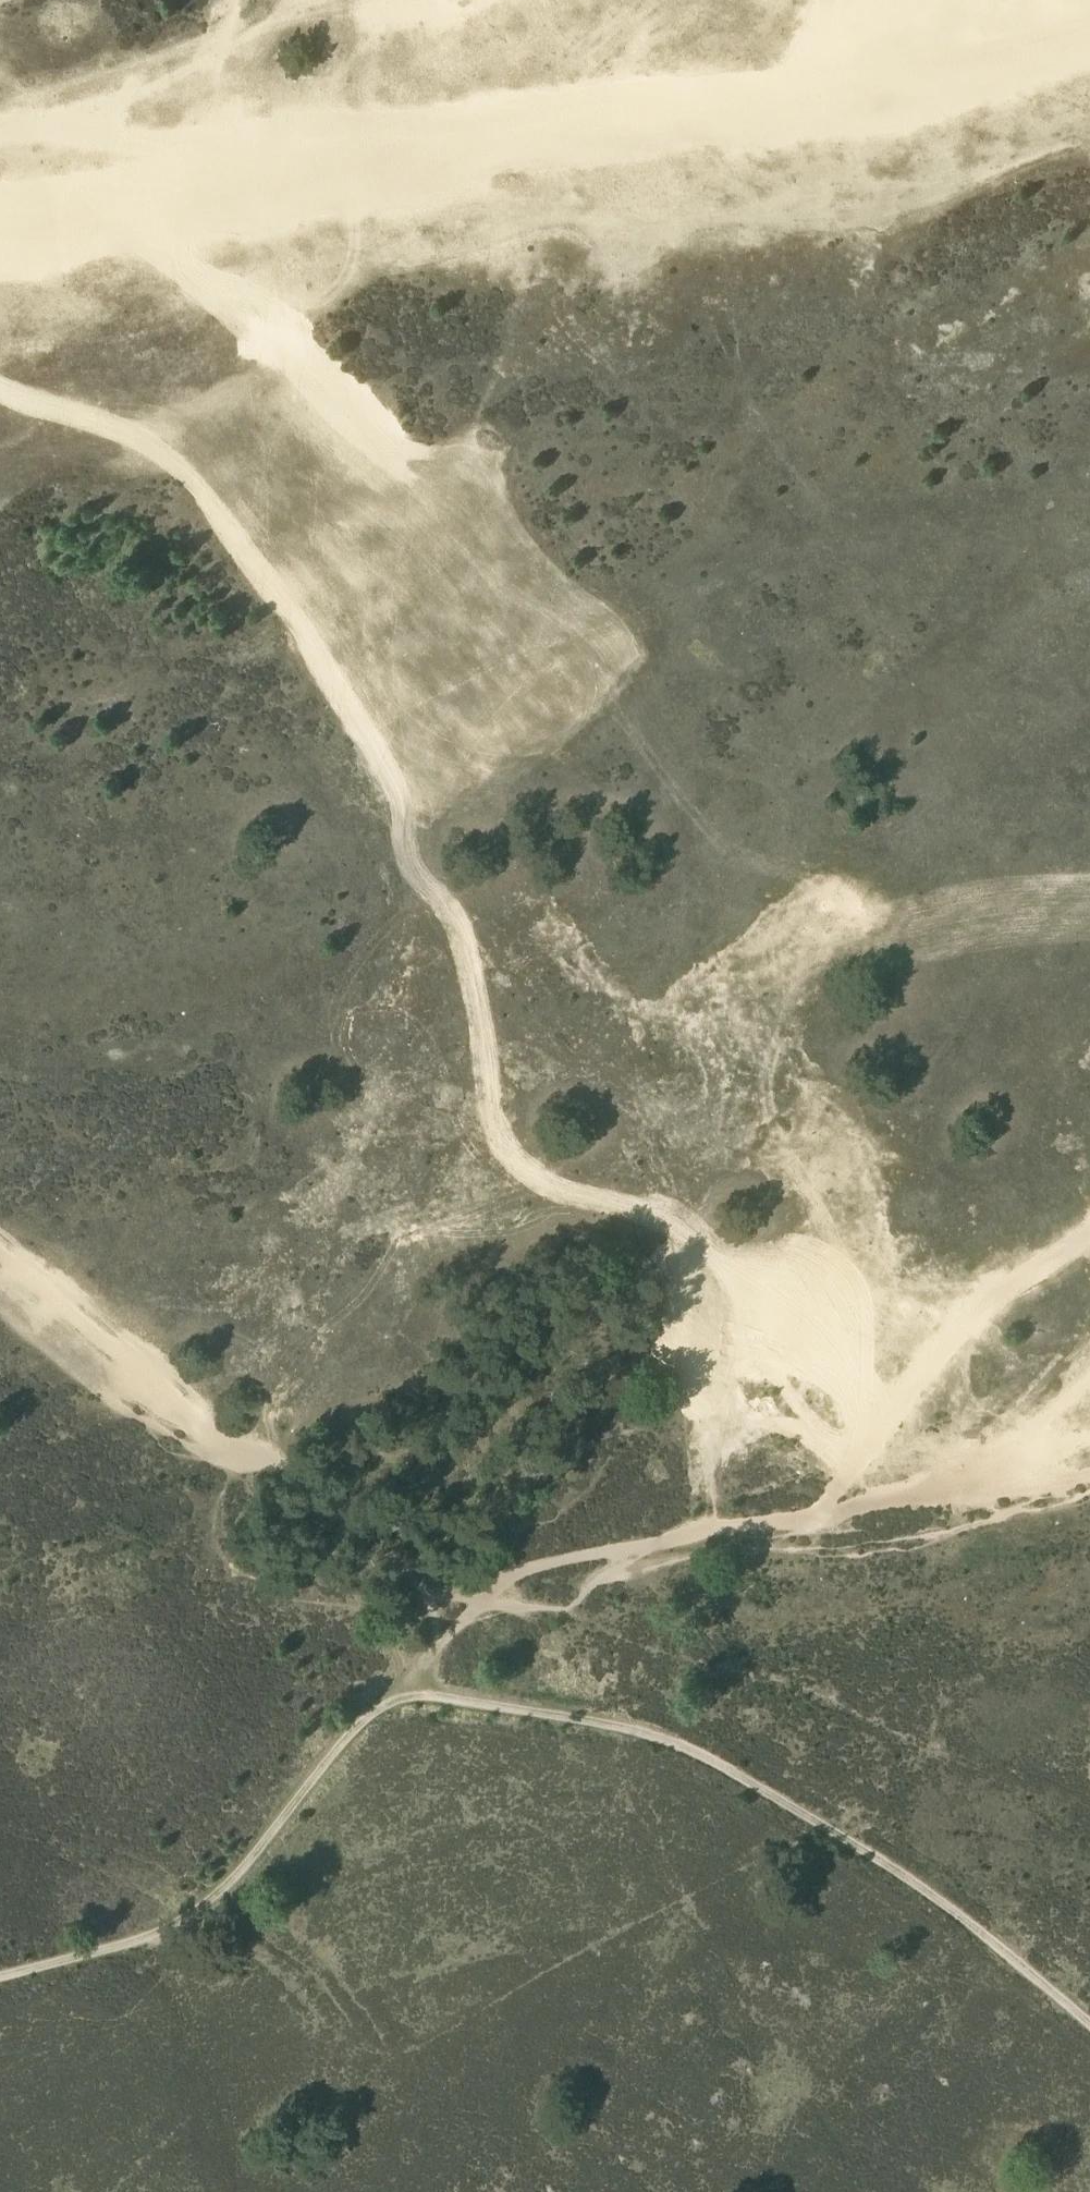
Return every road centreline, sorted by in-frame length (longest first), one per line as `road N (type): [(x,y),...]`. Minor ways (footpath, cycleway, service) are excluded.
road 1 (track): [(1089,2023),(968,1920),(696,1752),(619,1726),(426,1699),(391,1705)]
road 2 (track): [(391,1705),(378,1708),(244,1868),(167,1928),(0,1977)]

